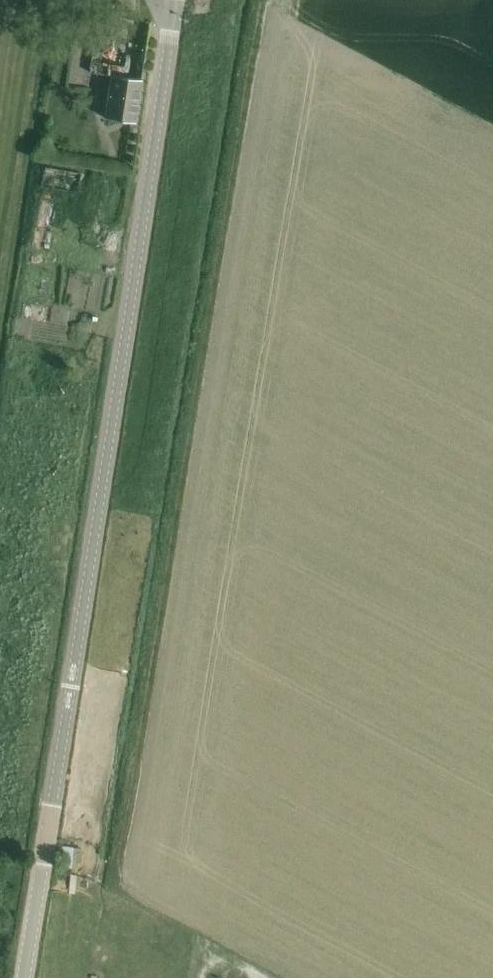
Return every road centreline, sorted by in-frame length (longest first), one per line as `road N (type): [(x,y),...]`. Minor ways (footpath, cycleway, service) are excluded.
road 1 (unclassified): [(22,977),(174,26)]

